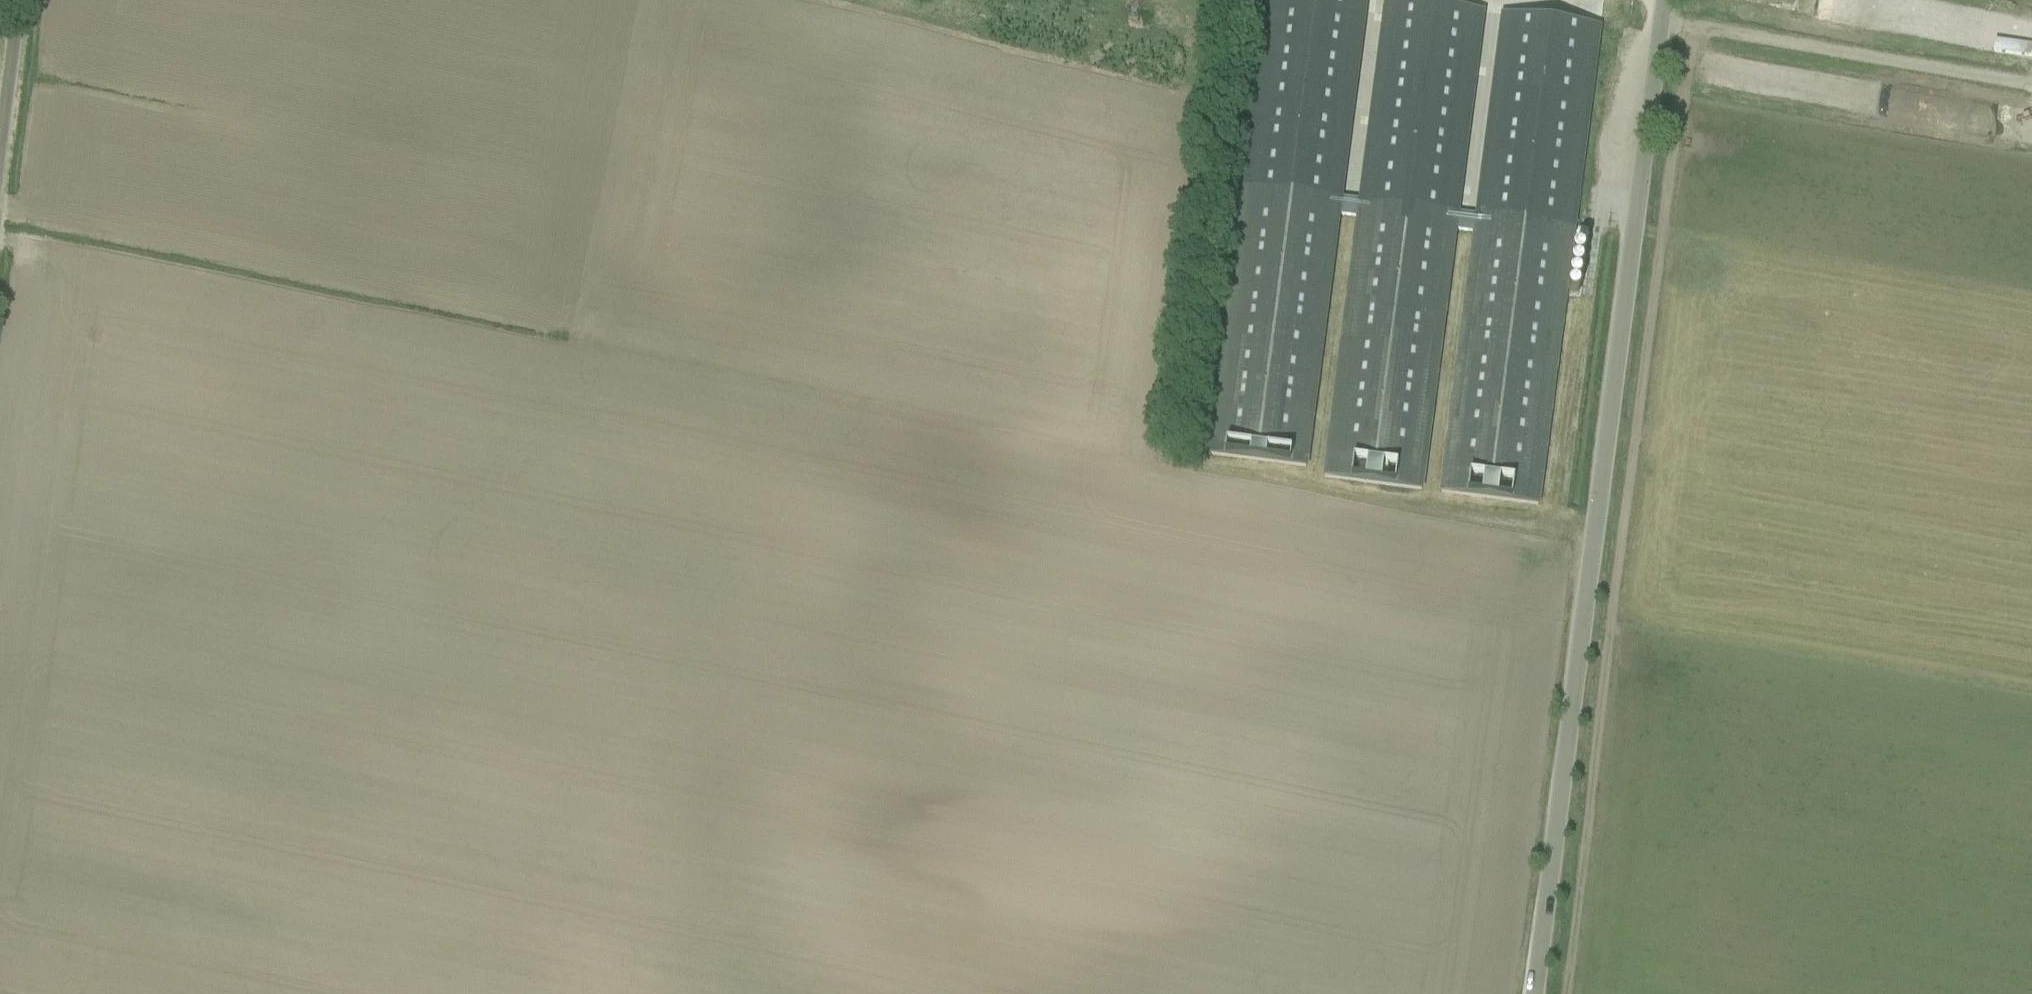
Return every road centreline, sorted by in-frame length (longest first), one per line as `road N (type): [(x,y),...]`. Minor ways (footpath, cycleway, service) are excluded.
road 1 (unclassified): [(1542,993),(1672,0)]
road 2 (unclassified): [(0,242),(26,132),(39,0)]

